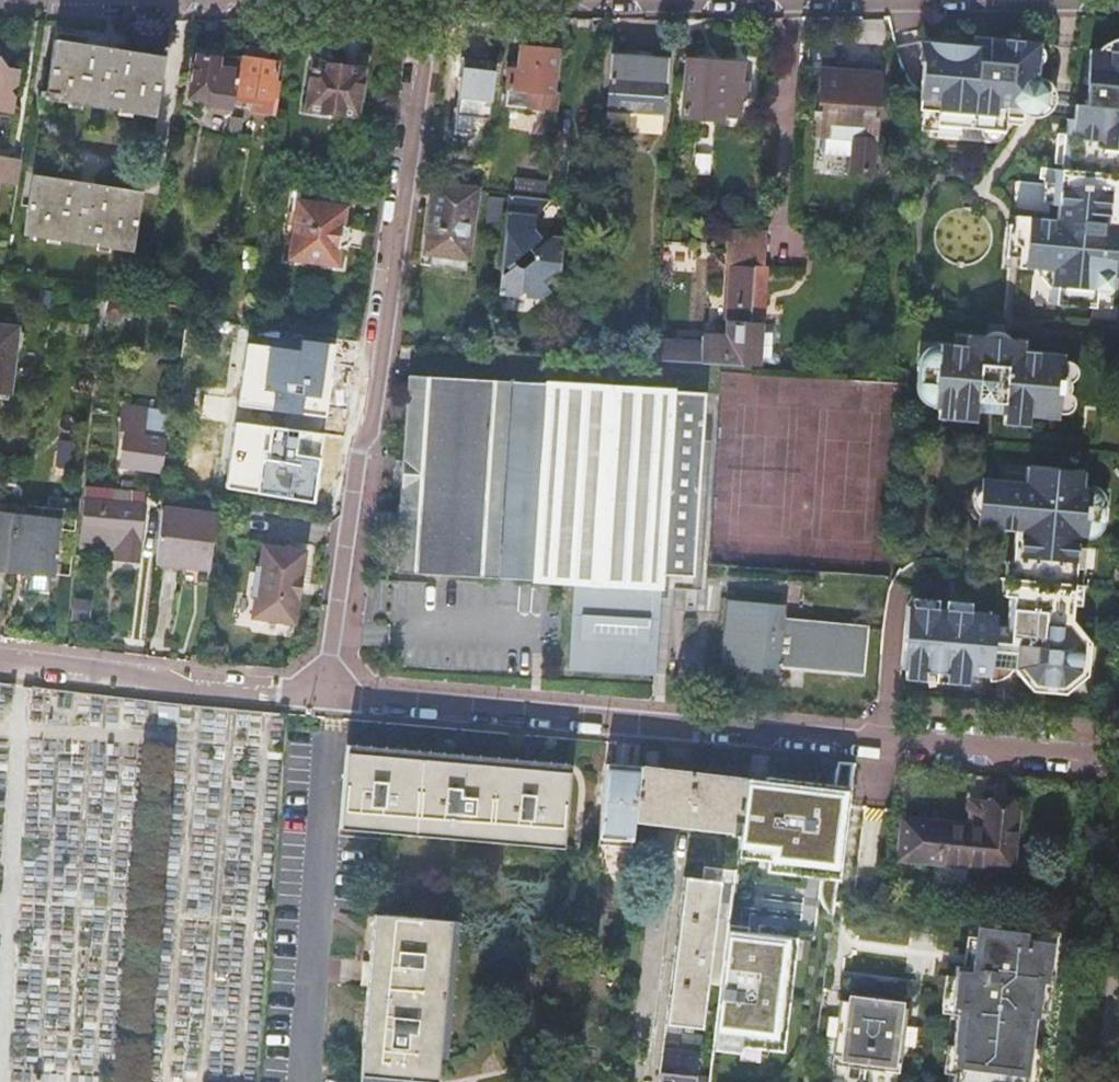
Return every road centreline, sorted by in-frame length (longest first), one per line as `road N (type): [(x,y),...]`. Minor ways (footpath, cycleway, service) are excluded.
road 1 (residential): [(323,696),(430,0)]
road 2 (residential): [(892,744),(323,696)]
road 3 (residential): [(0,660),(323,696)]
road 4 (residential): [(1118,759),(892,744)]

